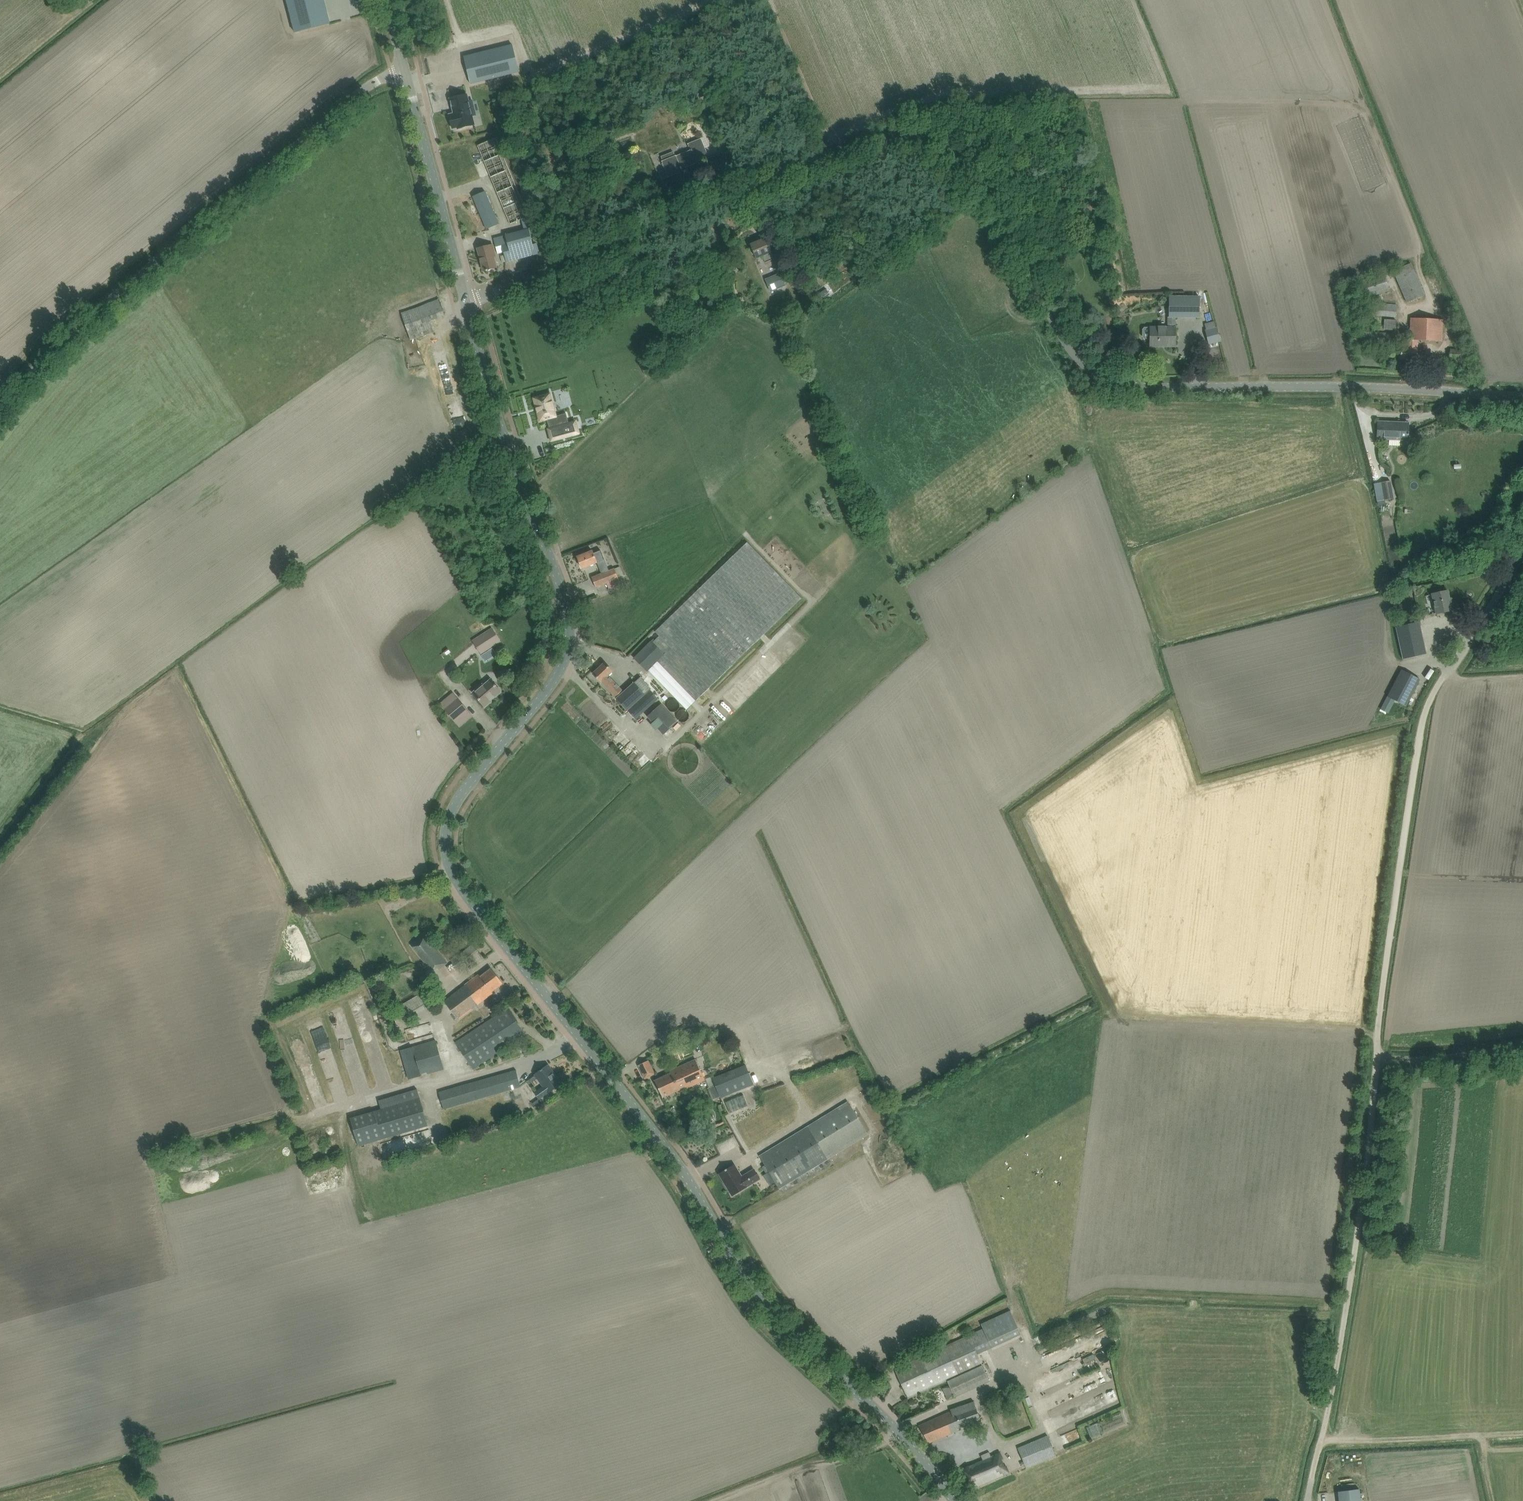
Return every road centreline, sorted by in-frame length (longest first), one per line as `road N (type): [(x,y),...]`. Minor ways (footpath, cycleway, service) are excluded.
road 1 (tertiary): [(955,1500),(897,1430),(775,1315),(643,1121),(452,871),(450,812),(554,681),(570,636),(468,304)]
road 2 (unclassified): [(1522,394),(1352,384),(1132,387),(1091,371),(1050,319),(988,187),(951,149),(916,131),(884,130),(468,304)]
road 3 (track): [(1417,764),(1361,1218),(1321,1442)]
road 4 (unclassified): [(0,407),(44,358),(351,98),(408,76)]
road 5 (unclassified): [(1522,537),(1423,708),(1417,764)]
road 6 (tertiary): [(468,304),(408,76)]

